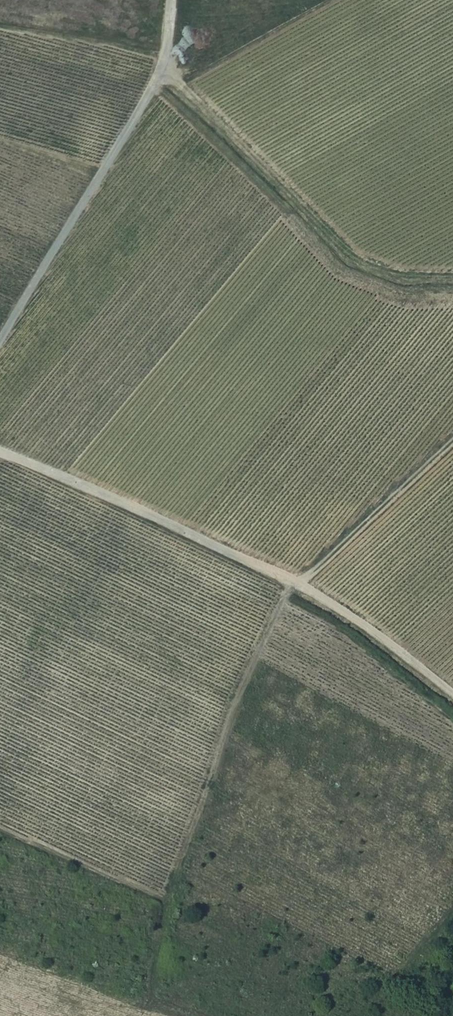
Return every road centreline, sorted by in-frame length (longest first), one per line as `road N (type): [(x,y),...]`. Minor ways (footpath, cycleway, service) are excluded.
road 1 (track): [(452,692),(295,586),(0,455)]
road 2 (track): [(0,338),(150,89),(171,0)]

